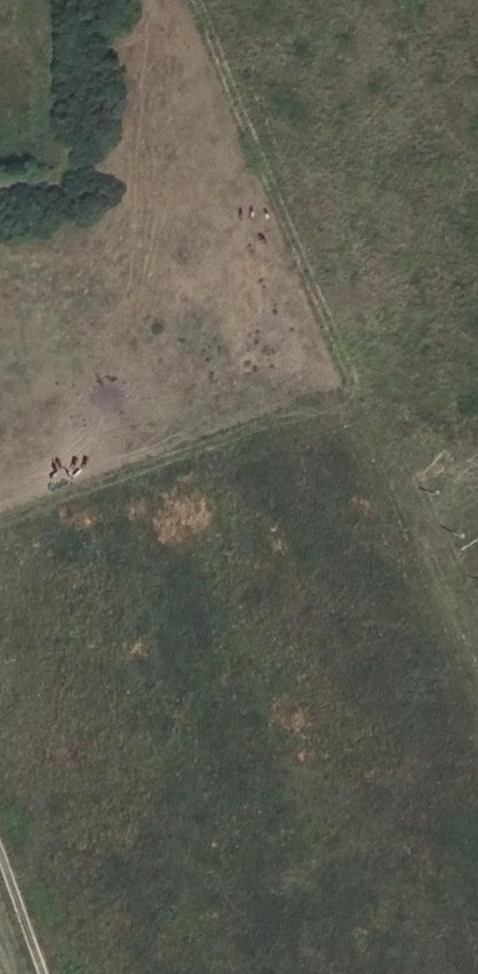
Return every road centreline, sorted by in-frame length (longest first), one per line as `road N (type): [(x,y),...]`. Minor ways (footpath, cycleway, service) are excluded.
road 1 (track): [(0,838),(48,973)]

